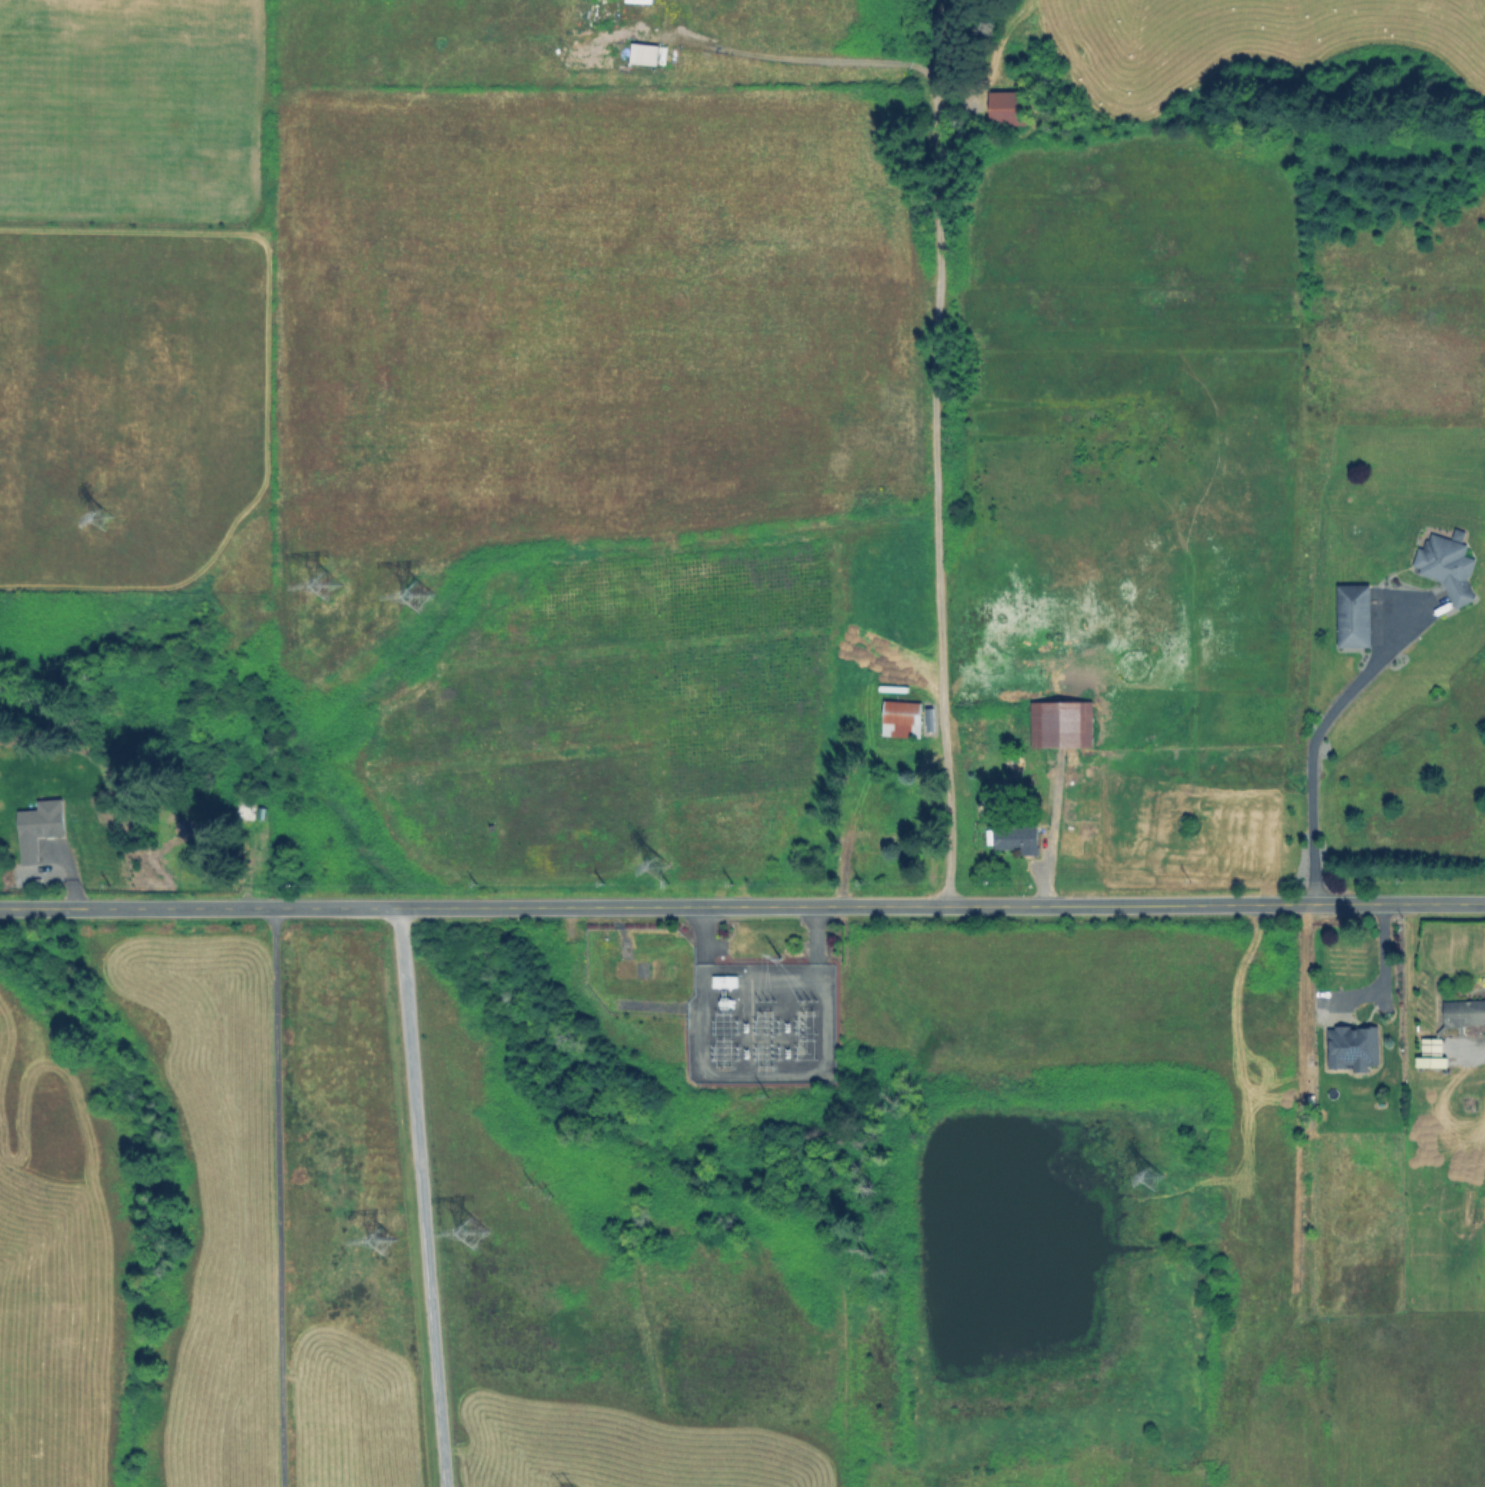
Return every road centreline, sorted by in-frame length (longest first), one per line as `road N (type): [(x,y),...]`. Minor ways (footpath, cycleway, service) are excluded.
road 1 (tertiary): [(0,906),(1484,901)]
road 2 (residential): [(399,906),(445,1486)]

